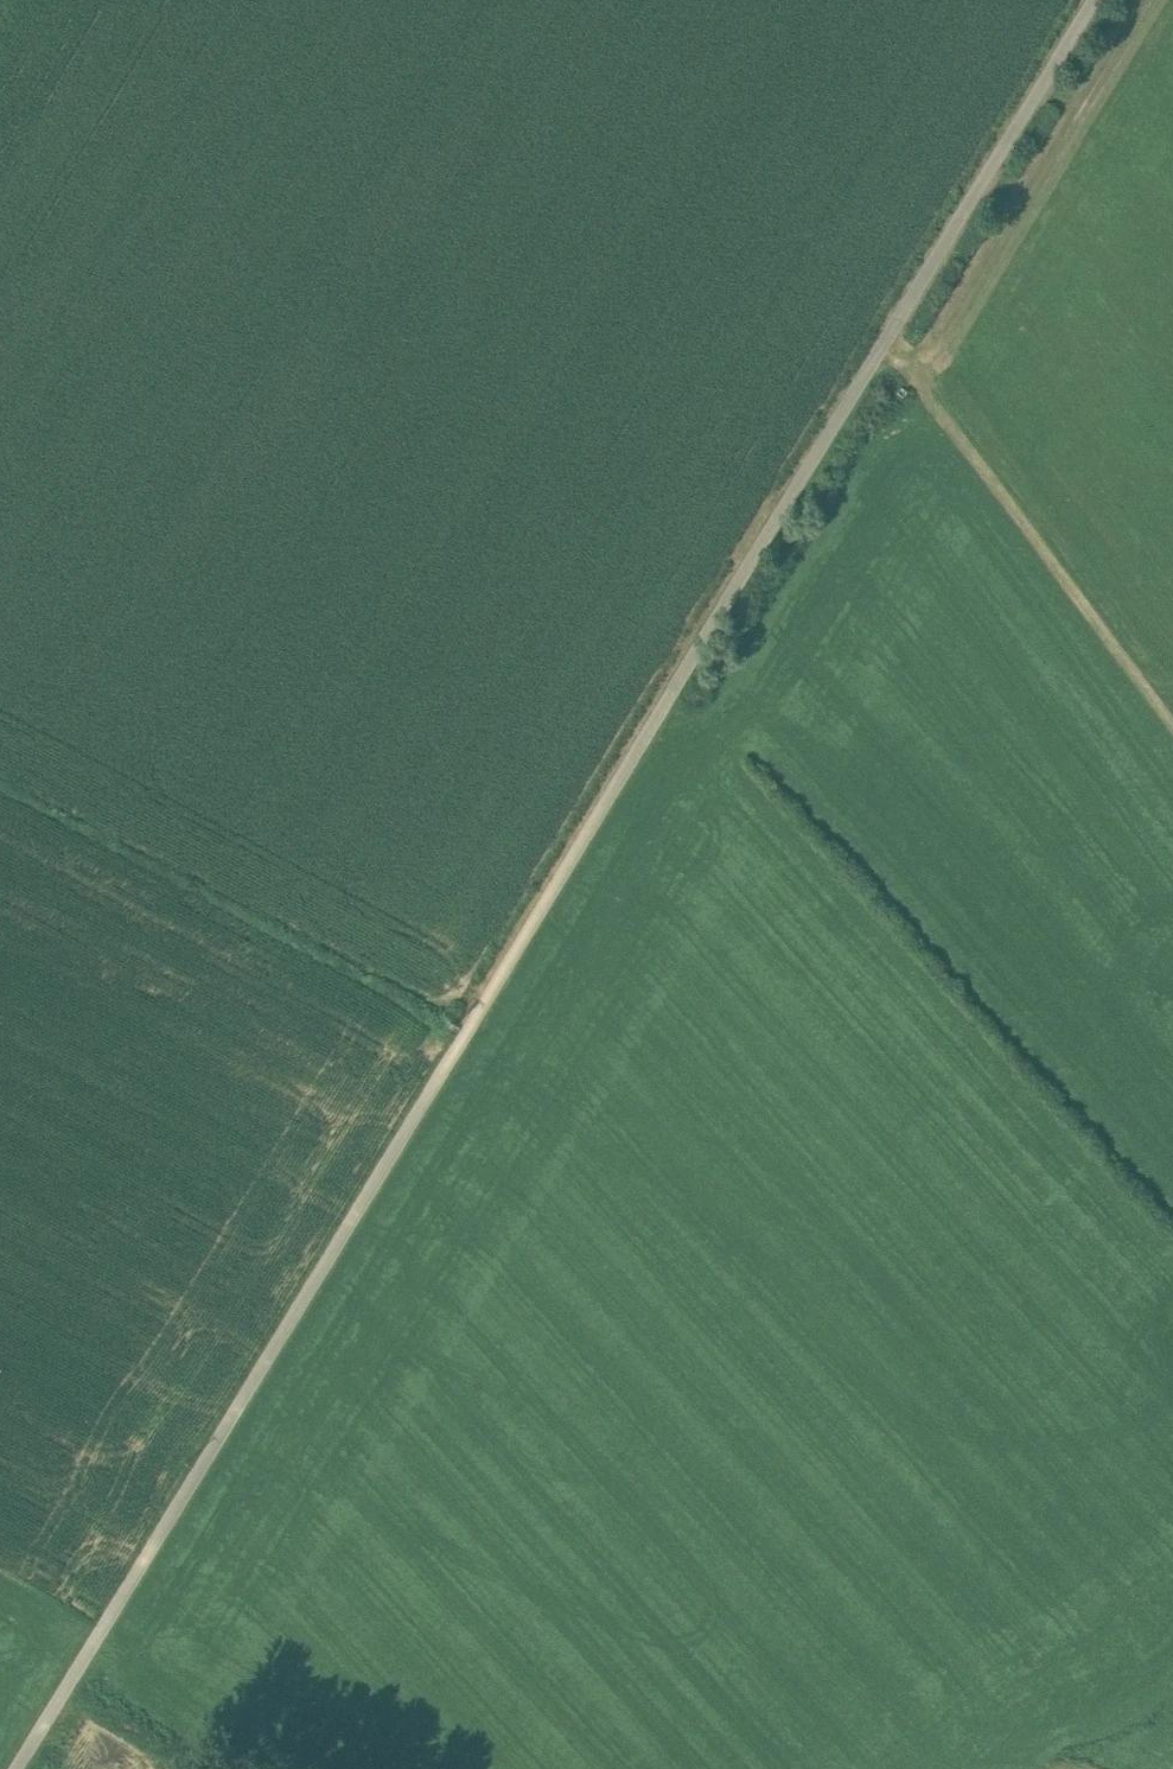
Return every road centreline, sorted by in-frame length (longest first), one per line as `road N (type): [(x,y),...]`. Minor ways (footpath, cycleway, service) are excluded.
road 1 (track): [(1095,0),(666,690),(240,1414),(21,1768)]

